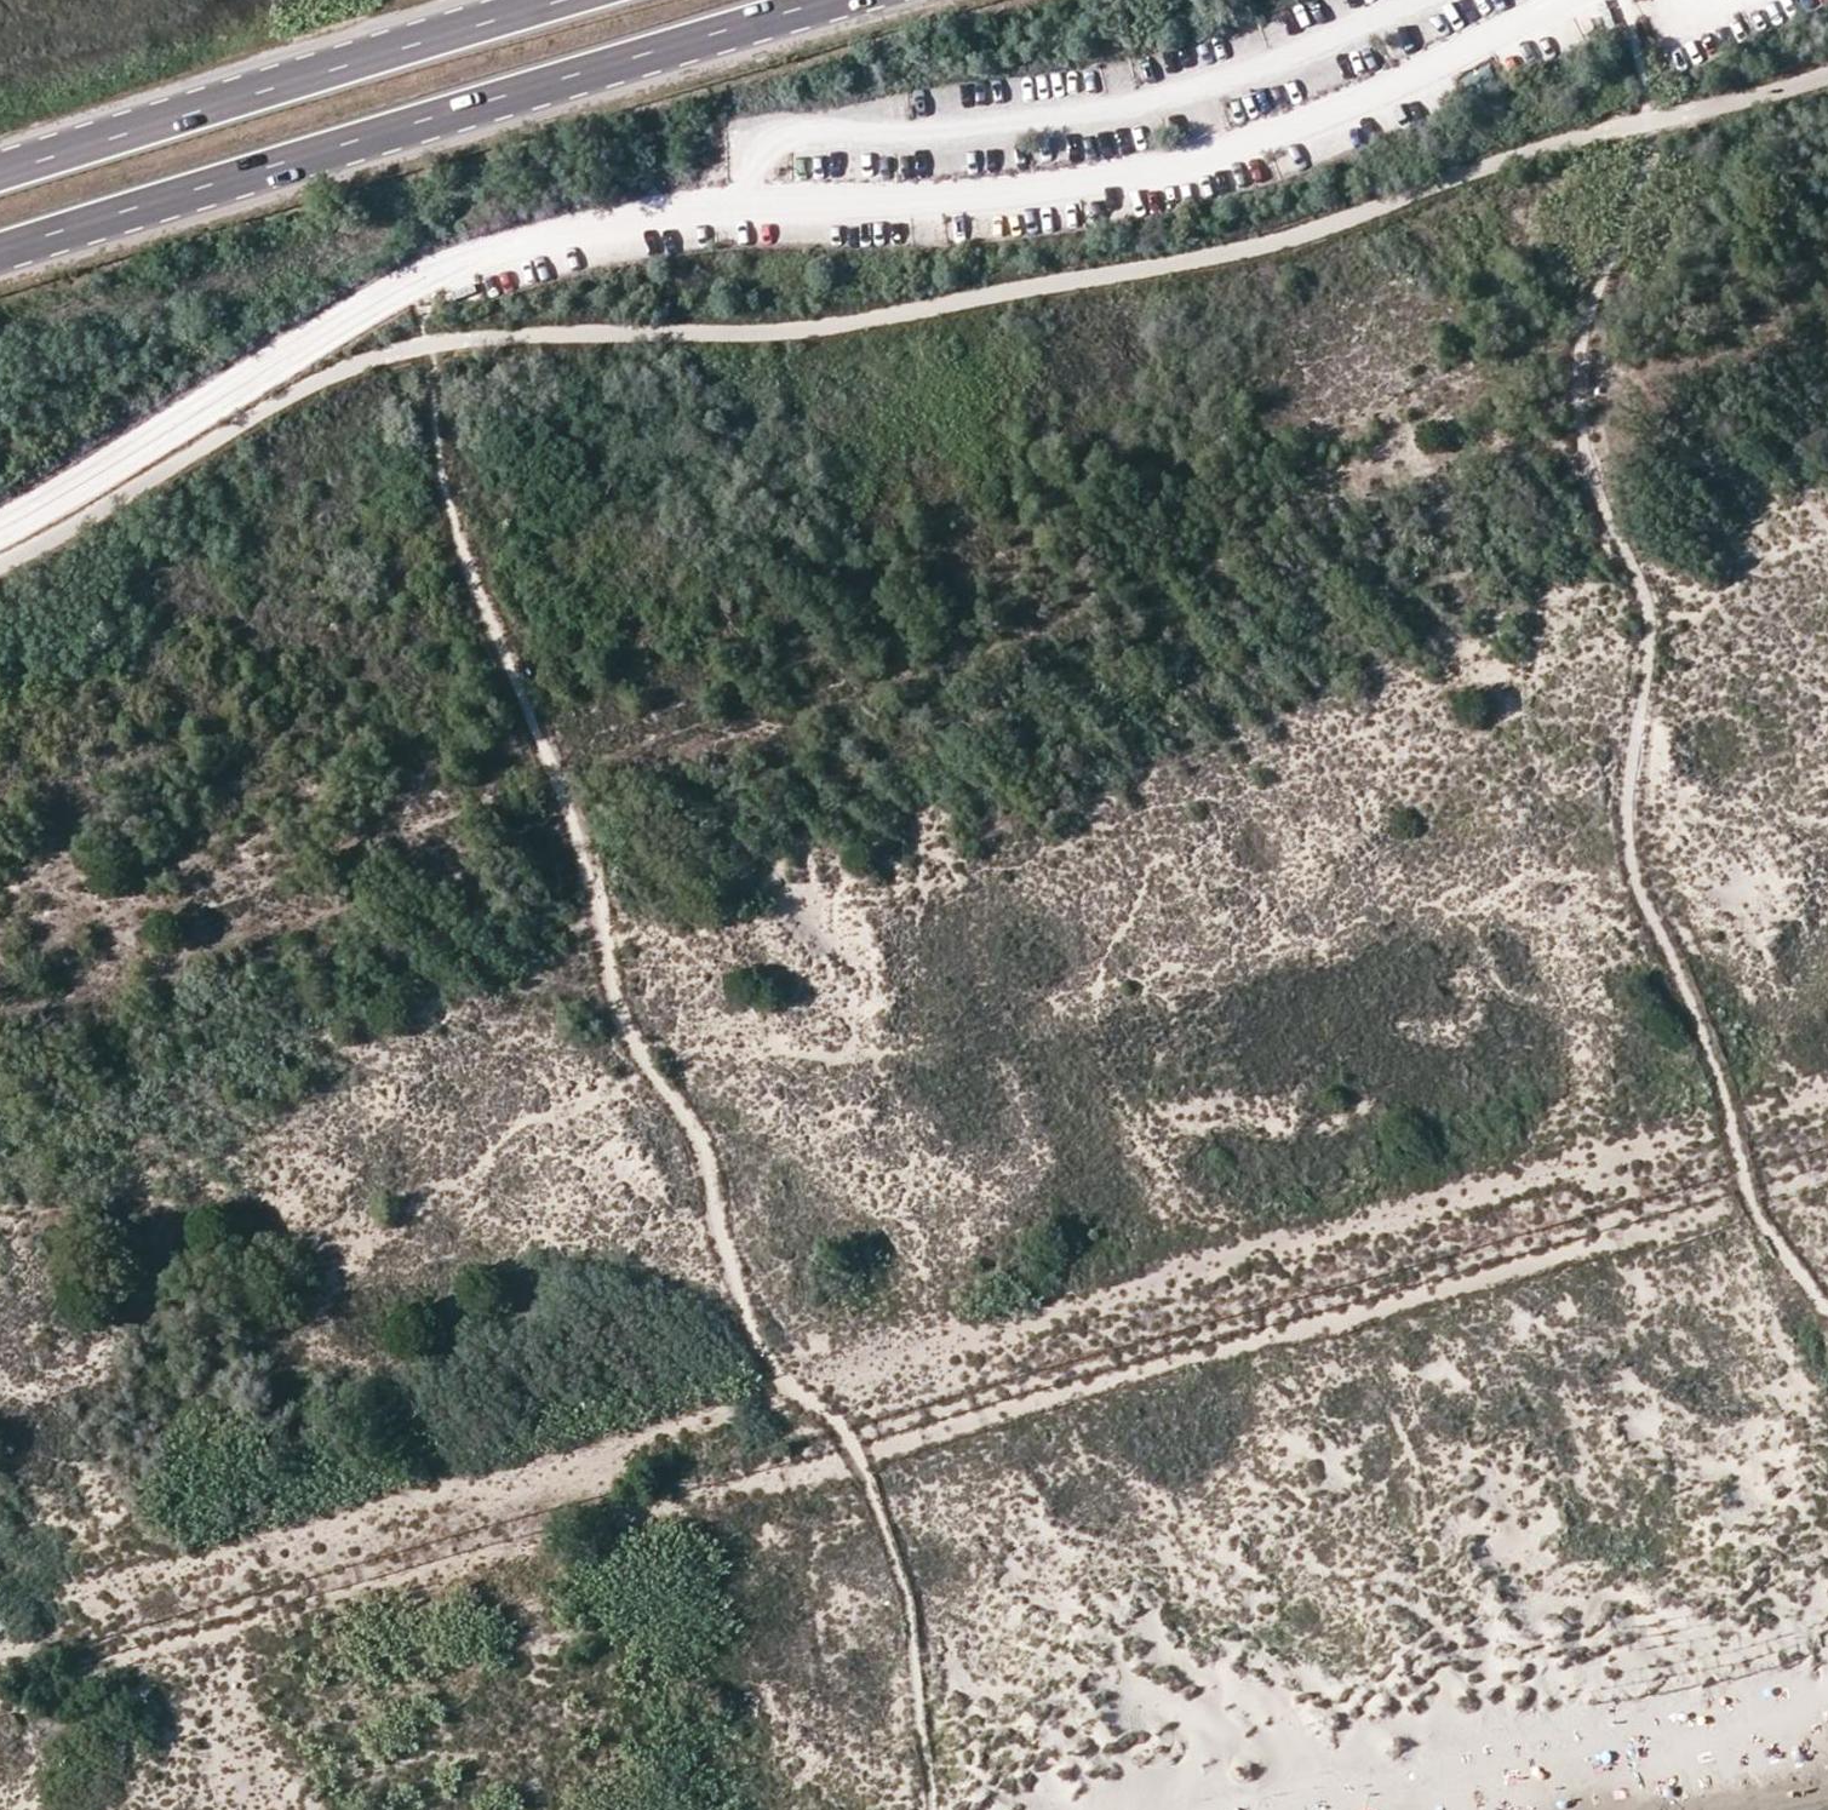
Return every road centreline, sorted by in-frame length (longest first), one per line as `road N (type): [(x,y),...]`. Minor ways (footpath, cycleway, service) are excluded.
road 1 (trunk): [(0,250),(848,0)]
road 2 (trunk): [(573,0),(0,175)]

